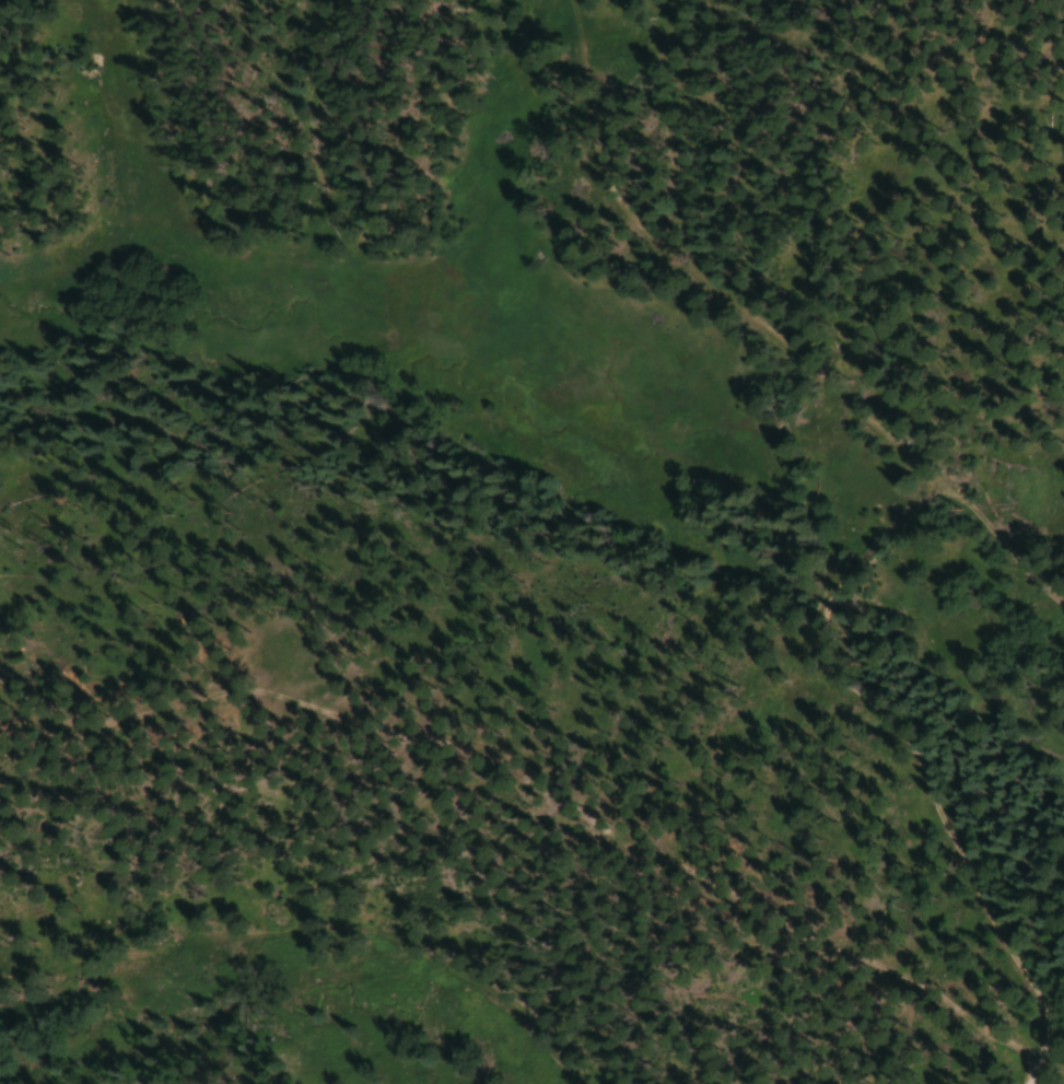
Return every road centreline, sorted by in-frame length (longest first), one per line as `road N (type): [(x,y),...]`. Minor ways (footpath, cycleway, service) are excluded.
road 1 (track): [(218,1083),(122,1069),(82,1083)]

